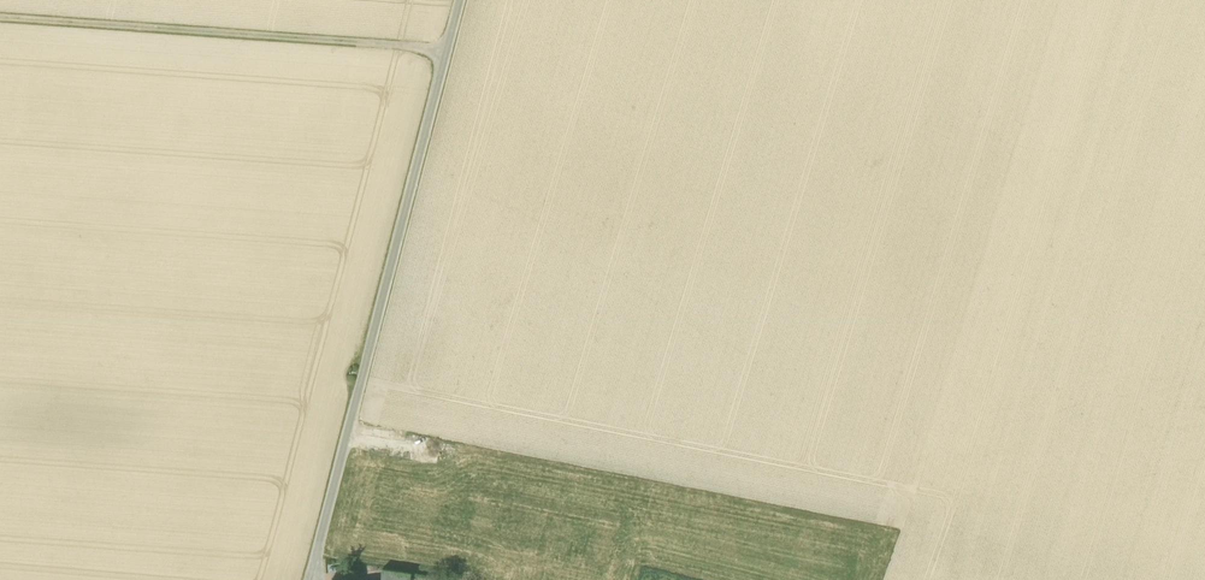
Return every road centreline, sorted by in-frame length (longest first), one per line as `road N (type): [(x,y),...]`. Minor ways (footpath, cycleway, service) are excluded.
road 1 (unclassified): [(315,564),(460,0)]
road 2 (track): [(0,17),(447,48)]

